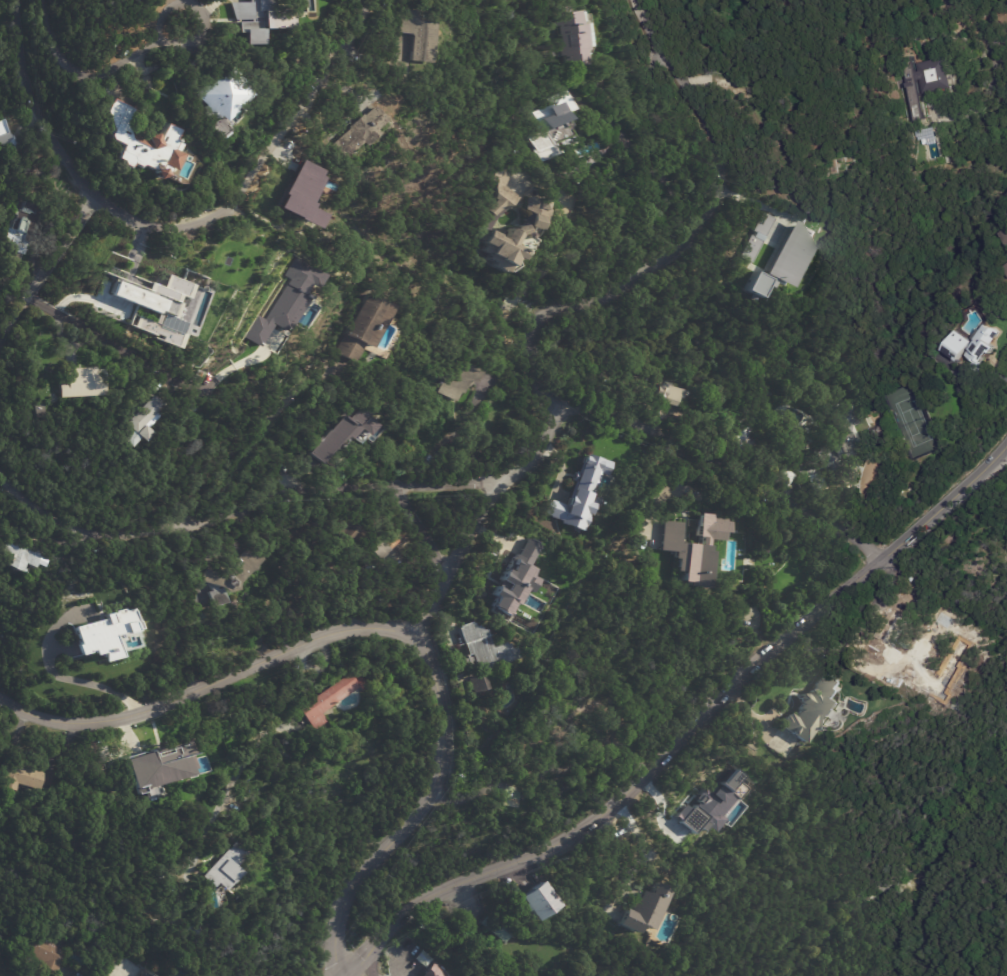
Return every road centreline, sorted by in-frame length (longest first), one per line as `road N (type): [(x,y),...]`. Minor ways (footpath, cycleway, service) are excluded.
road 1 (tertiary): [(346,975),(441,892),(559,845),(613,804),(742,674),(1006,444)]
road 2 (residential): [(511,476),(397,486),(97,537),(0,467)]
road 3 (residential): [(553,407),(532,339),(539,321),(647,278),(712,205),(721,170),(638,0)]
road 4 (tertiary): [(416,639),(392,628),(328,636),(113,723),(49,721),(0,698)]
road 5 (residential): [(92,201),(148,232),(233,206),(345,59),(359,0)]
road 6 (tertiary): [(346,975),(338,949),(343,903),(426,804),(443,751),(440,681),(416,639)]
road 7 (residential): [(877,556),(679,443),(578,406),(553,407)]
road 8 (residential): [(92,201),(23,77),(25,0)]
road 9 (residential): [(511,476),(416,639)]
road 10 (residential): [(0,348),(16,306),(92,201)]
road 11 (residential): [(45,0),(60,57),(85,73),(154,43)]
road 12 (residential): [(163,13),(154,43),(188,42),(201,31),(192,5),(177,2),(163,13)]

